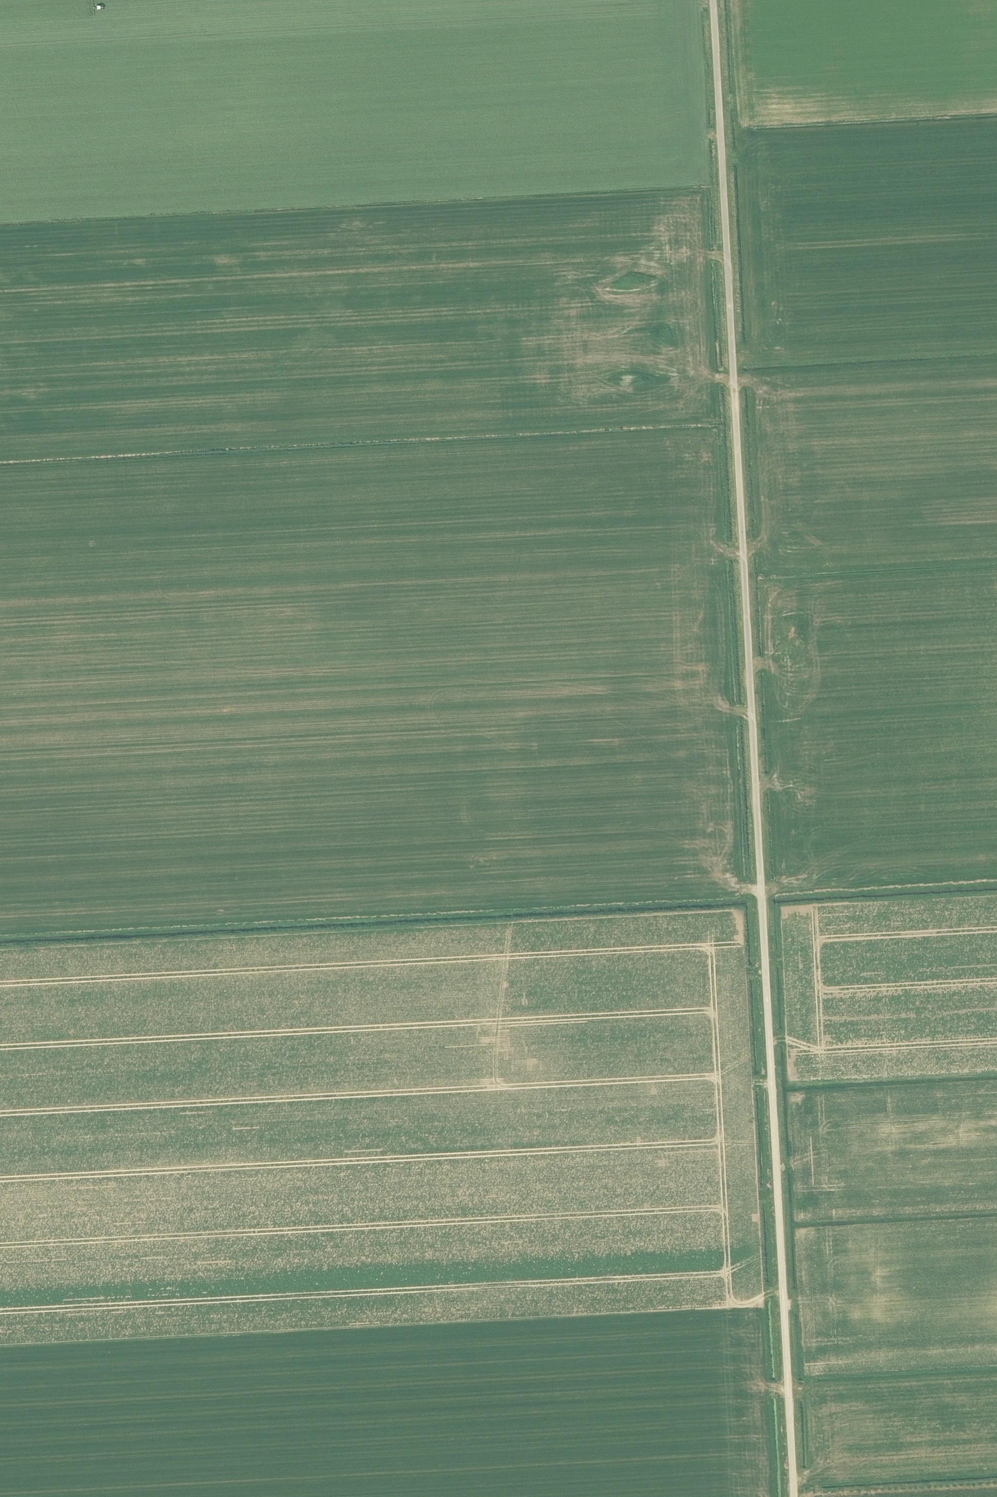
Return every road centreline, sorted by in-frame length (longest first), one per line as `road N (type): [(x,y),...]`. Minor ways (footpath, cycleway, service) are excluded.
road 1 (unclassified): [(795,1496),(713,0)]

